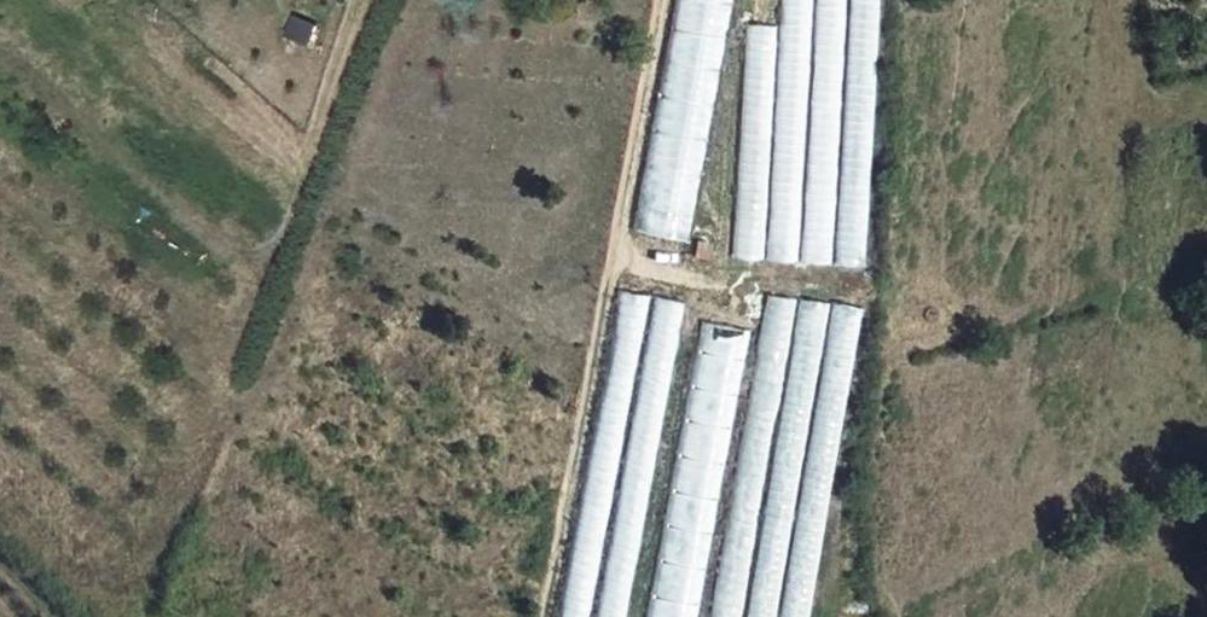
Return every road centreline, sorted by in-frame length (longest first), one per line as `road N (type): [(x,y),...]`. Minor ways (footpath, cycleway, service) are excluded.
road 1 (track): [(655,0),(618,262),(547,616)]

